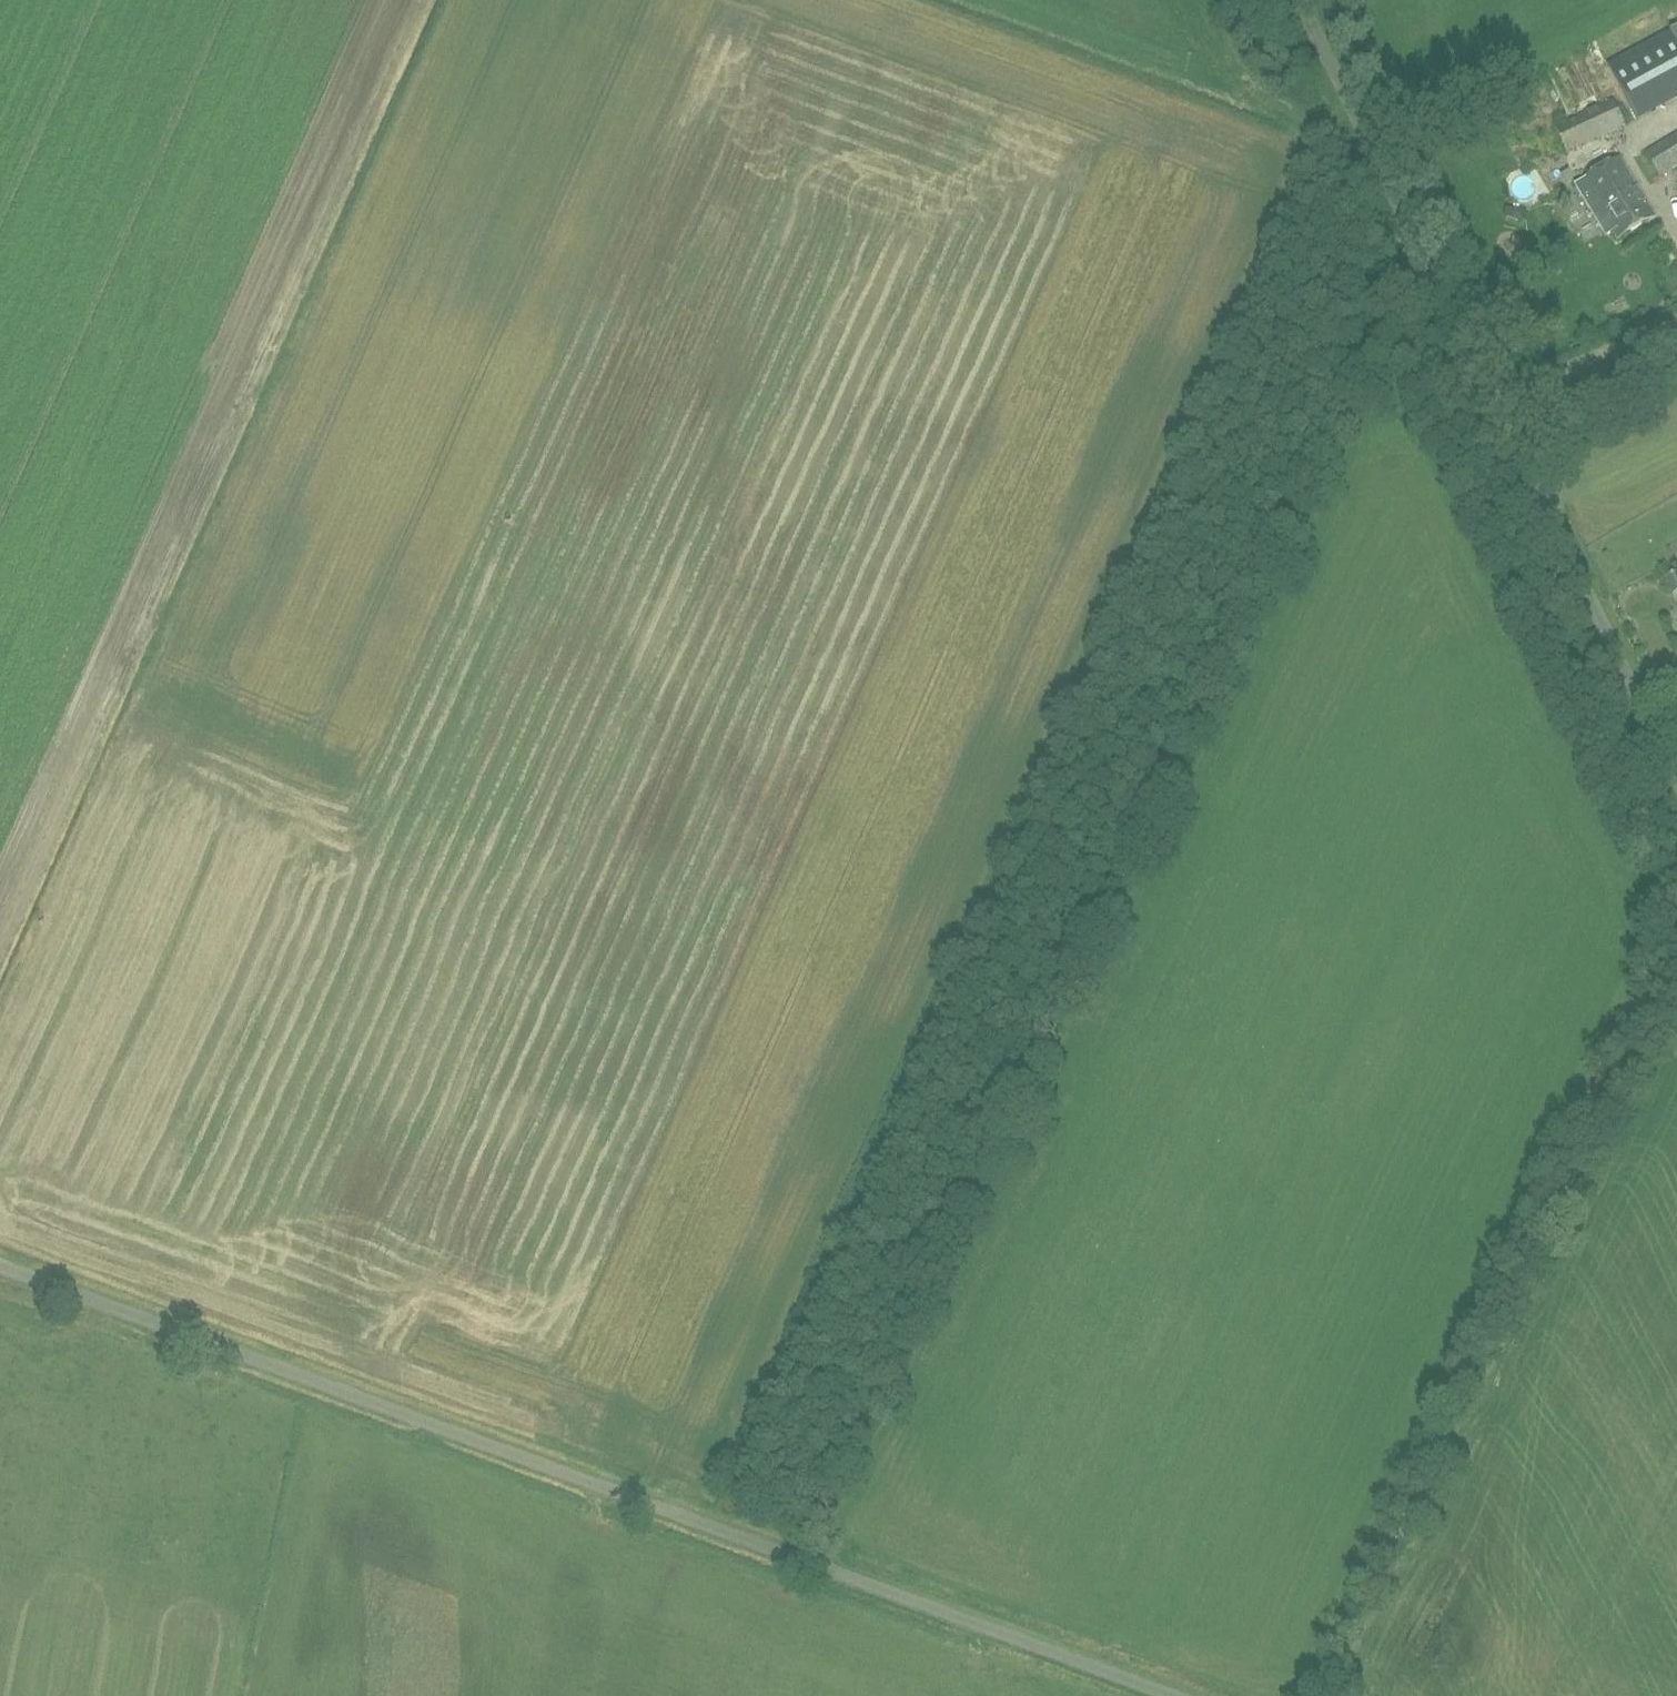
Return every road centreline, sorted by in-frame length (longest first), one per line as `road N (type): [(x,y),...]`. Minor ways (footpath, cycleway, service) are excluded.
road 1 (unclassified): [(1173,1695),(0,1266)]
road 2 (unclassified): [(1676,778),(1299,0)]

